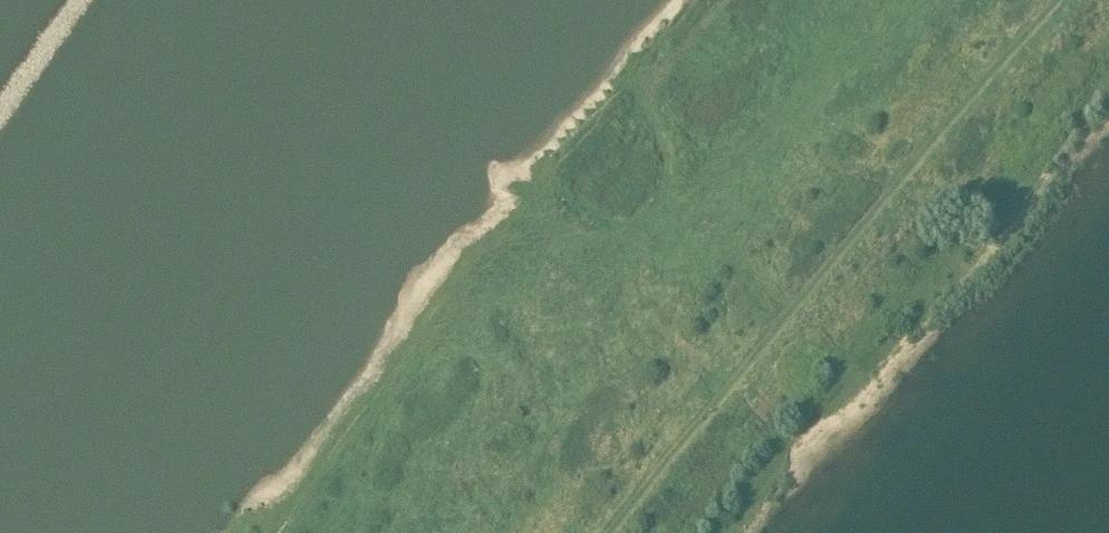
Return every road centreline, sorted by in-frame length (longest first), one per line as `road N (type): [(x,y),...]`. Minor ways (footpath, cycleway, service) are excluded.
road 1 (track): [(1065,0),(878,222),(635,475),(592,532)]

